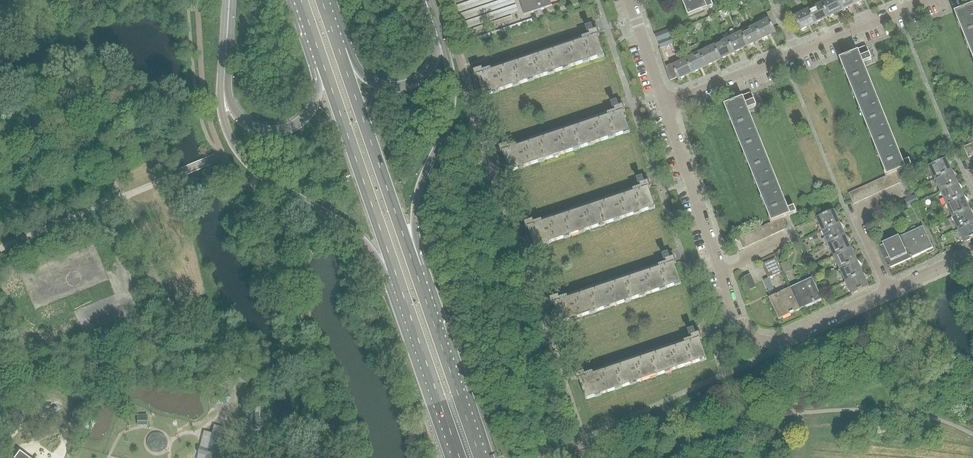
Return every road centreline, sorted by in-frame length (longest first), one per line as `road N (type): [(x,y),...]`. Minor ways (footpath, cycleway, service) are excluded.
road 1 (residential): [(972,252),(778,341),(759,340),(735,316),(664,104)]
road 2 (trunk): [(225,68),(222,112),(248,164),(341,223),(395,270)]
road 3 (residential): [(664,104),(928,0)]
road 4 (trunk): [(415,268),(418,195),(452,97),(434,25)]
road 5 (trunk): [(415,268),(339,49)]
road 6 (trunk): [(324,65),(395,270)]
road 7 (trunk): [(481,457),(415,268)]
road 8 (trunk): [(395,270),(460,457)]
road 9 (trunk): [(324,65),(311,113),(274,132),(237,115),(225,68)]
road 10 (trunk): [(434,25),(433,62),(403,87),(373,82),(339,49)]

